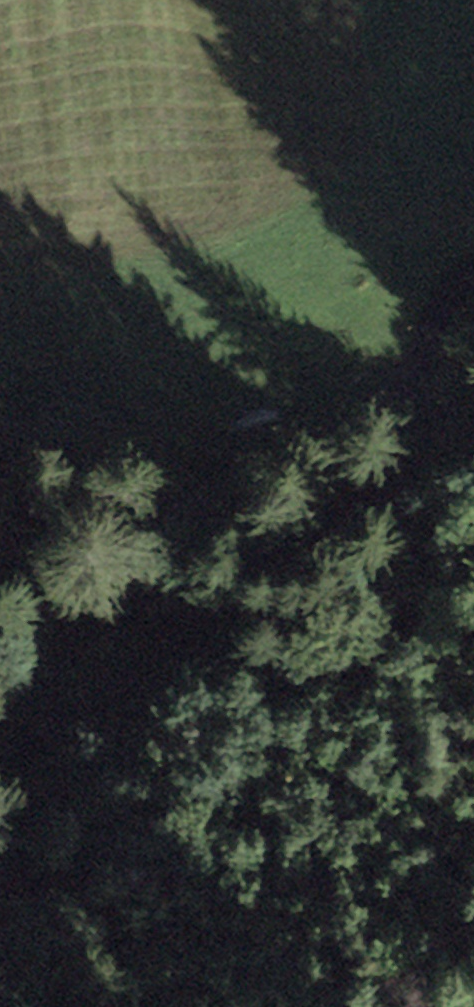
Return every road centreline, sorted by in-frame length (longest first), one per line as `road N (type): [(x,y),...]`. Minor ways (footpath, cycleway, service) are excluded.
road 1 (track): [(405,462),(166,655),(0,743)]
road 2 (track): [(0,549),(405,462)]
road 3 (track): [(405,462),(454,309),(473,296)]

